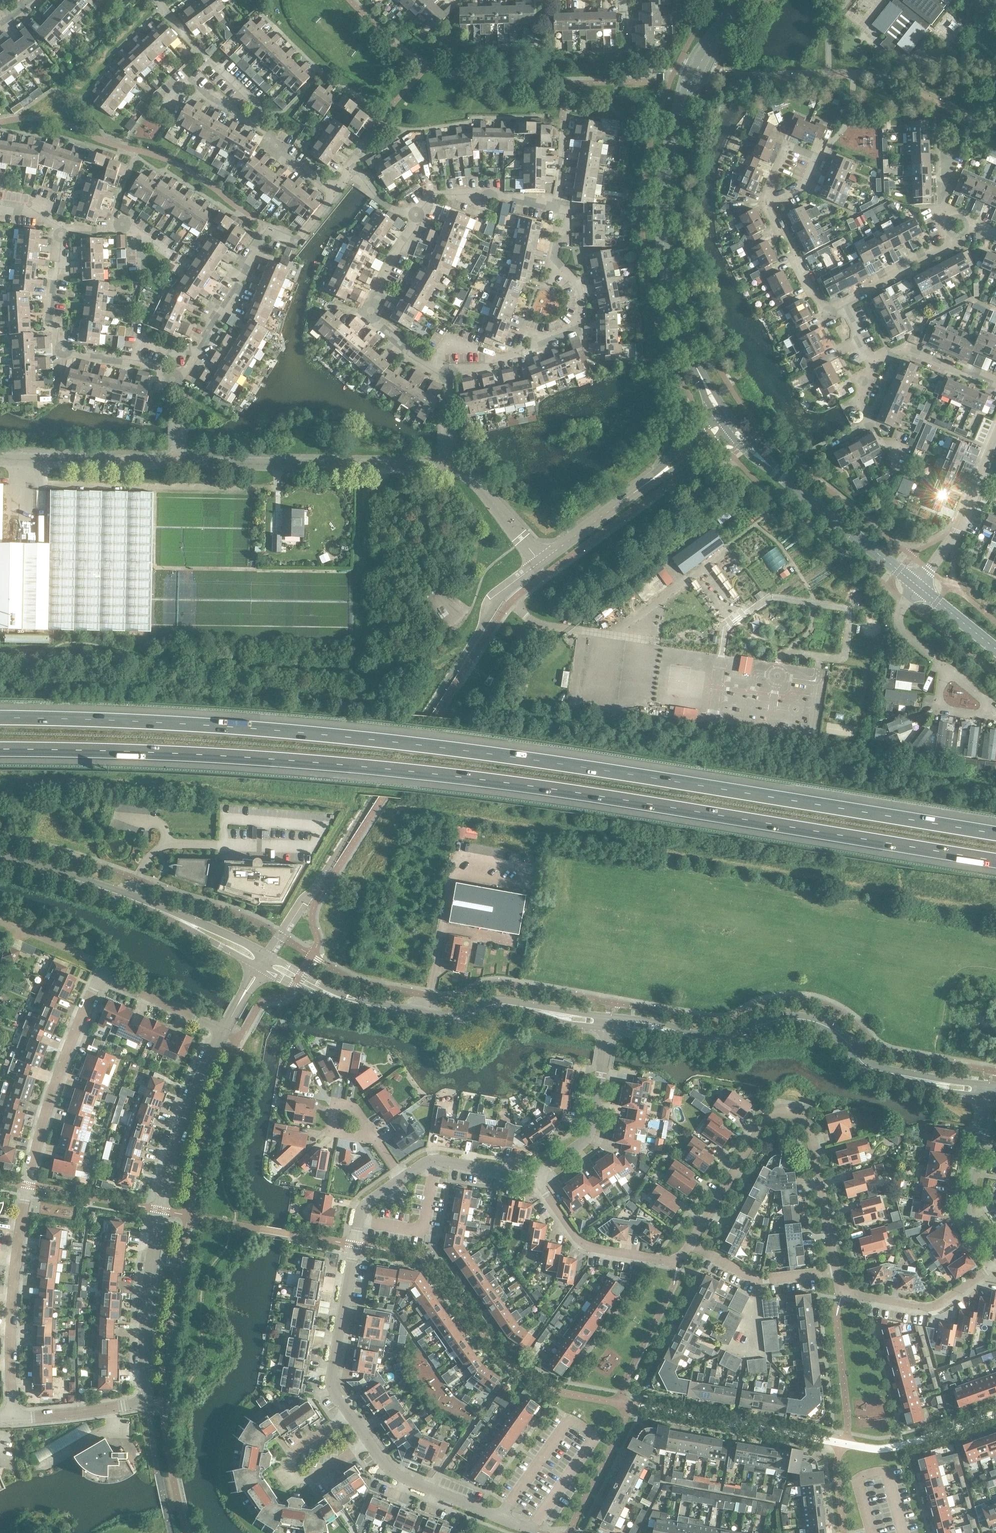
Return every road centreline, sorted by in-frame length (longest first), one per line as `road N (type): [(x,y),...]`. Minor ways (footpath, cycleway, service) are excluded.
road 1 (motorway): [(995,834),(459,748),(0,717)]
road 2 (motorway): [(0,750),(362,765),(995,863)]
road 3 (residential): [(537,1176),(585,1244),(678,1262),(764,1124),(781,1110),(801,1114),(845,1293),(935,1306),(995,1265)]
road 4 (residential): [(11,1419),(146,1397),(160,1211),(195,1092),(223,1032)]
road 5 (residential): [(11,1419),(23,1204),(49,1109),(101,973)]
road 6 (tertiary): [(727,418),(686,354),(668,294),(664,232),(683,110),(704,58),(745,0)]
road 7 (residential): [(991,1090),(877,1071),(840,1035),(802,1019),(715,1041),(610,1022)]
road 8 (residential): [(610,1022),(511,1003),(461,1018),(426,1016),(337,997),(265,962)]
road 9 (residential): [(0,859),(143,903),(265,962)]
road 10 (unclassified): [(180,459),(450,467)]
road 11 (residential): [(182,375),(266,225),(303,239),(335,194)]
road 12 (residential): [(347,1415),(329,1372),(361,1210),(403,1179)]
road 13 (tertiary): [(917,587),(767,463),(727,418)]
road 14 (residential): [(727,418),(540,562)]
road 15 (residential): [(430,371),(366,318),(424,204)]
road 16 (residential): [(499,360),(572,328),(572,295),(552,270),(550,250),(559,207)]
road 17 (residential): [(530,1529),(401,1479),(366,1444)]
road 18 (residential): [(537,1176),(593,1134),(610,1022)]
road 19 (residential): [(995,1263),(970,1226),(968,1207),(991,1090)]
road 20 (unclassified): [(0,458),(180,459)]
road 21 (residential): [(347,1415),(296,1453),(298,1479),(309,1486),(366,1444)]
road 22 (residential): [(917,587),(957,531),(995,438)]
road 23 (residential): [(257,127),(249,98),(155,0)]
road 24 (residential): [(765,203),(807,187),(818,161),(787,149),(766,199)]
road 25 (residential): [(842,305),(820,309),(765,203)]
road 26 (residential): [(403,1179),(434,1161),(537,1176)]
road 27 (residential): [(559,207),(458,195),(424,204)]
road 28 (residential): [(223,1032),(101,973)]
road 29 (residential): [(995,387),(903,348),(872,364)]
road 30 (residential): [(540,562),(496,500),(450,467)]
road 31 (residential): [(842,305),(952,241)]
road 32 (residential): [(182,375),(59,352)]

